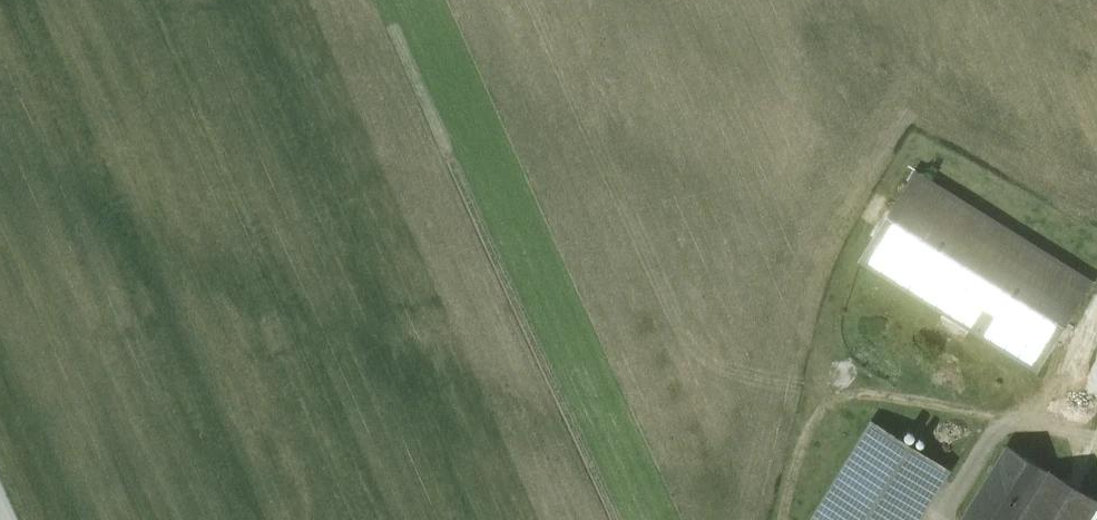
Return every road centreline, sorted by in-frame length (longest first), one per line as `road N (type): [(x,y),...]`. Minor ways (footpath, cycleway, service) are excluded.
road 1 (track): [(783,519),(804,441),(825,407),(840,399),(890,396),(1096,437)]

